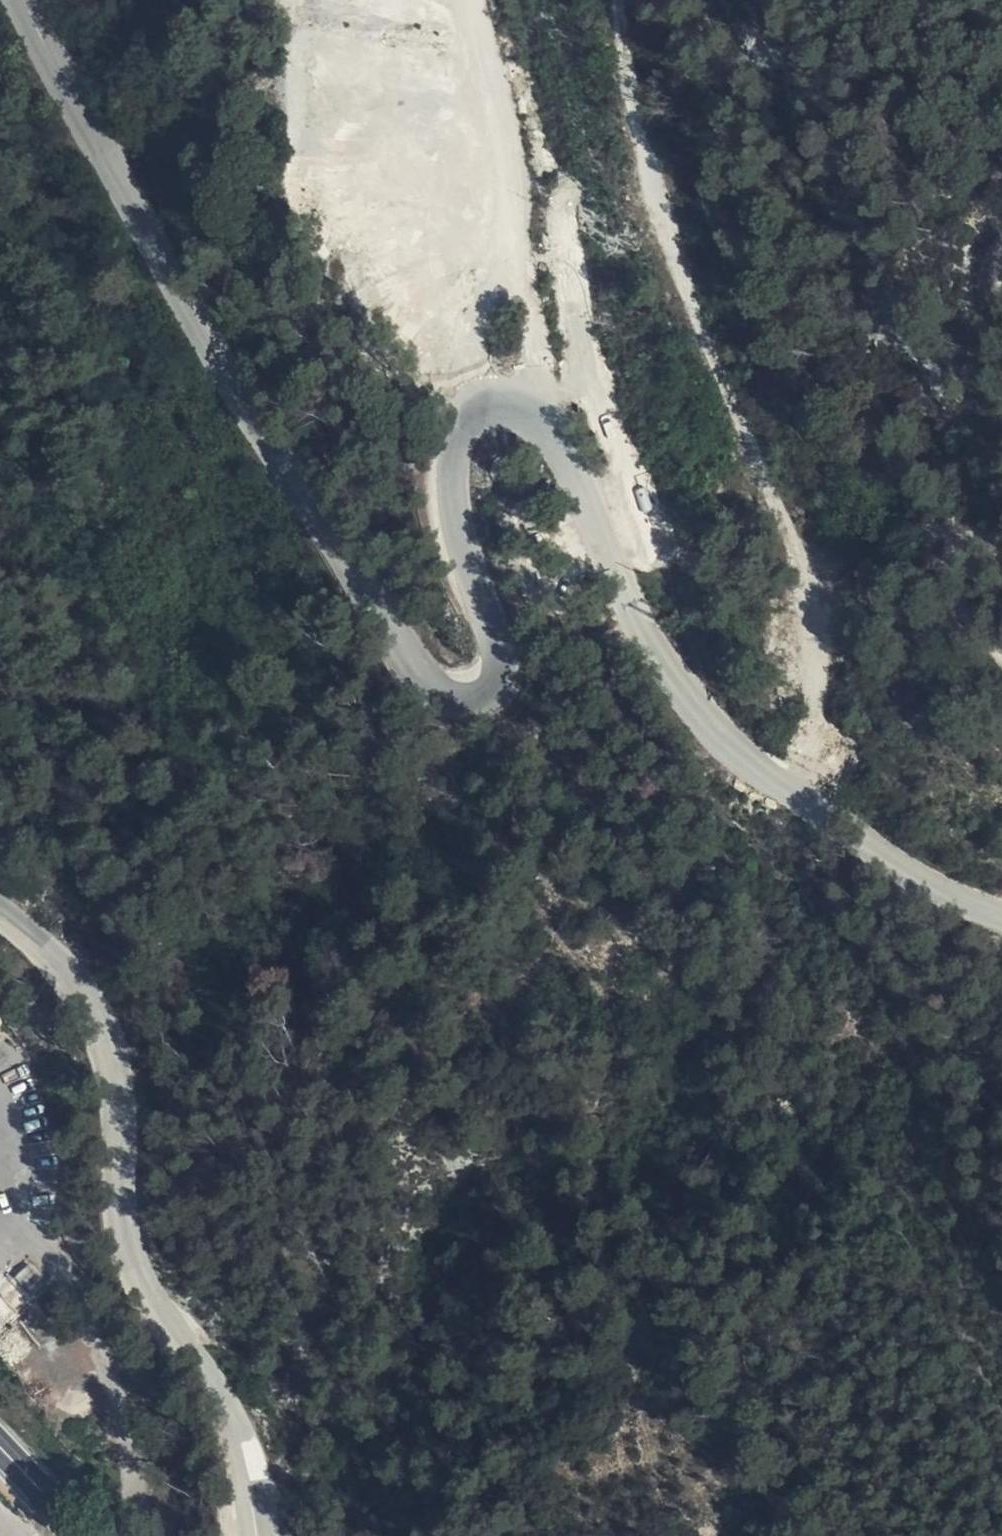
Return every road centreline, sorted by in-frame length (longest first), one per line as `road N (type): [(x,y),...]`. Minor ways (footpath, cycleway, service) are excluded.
road 1 (track): [(795,788),(819,633),(647,157),(629,0)]
road 2 (track): [(467,400),(511,214),(456,0)]
road 3 (secondary): [(83,1535),(0,1448)]

